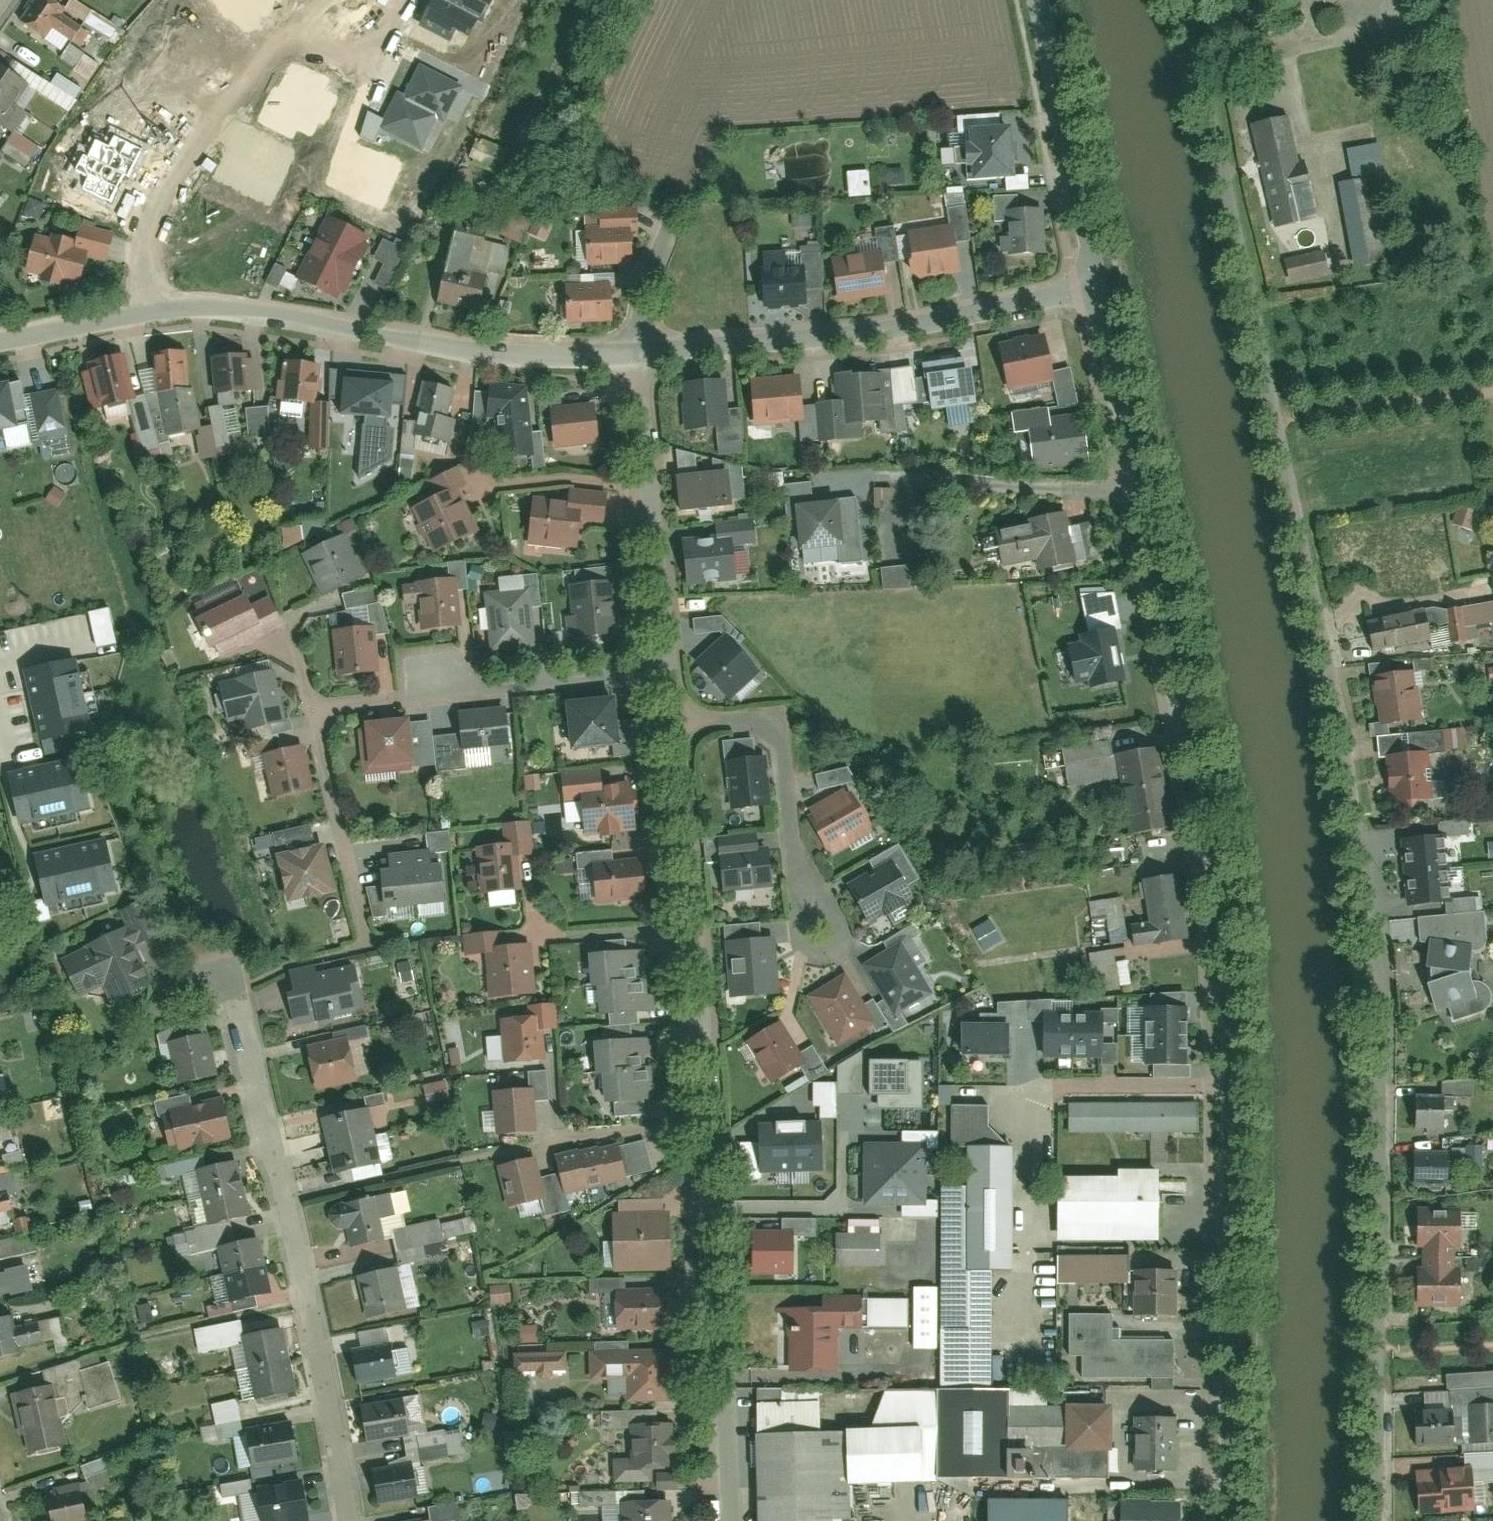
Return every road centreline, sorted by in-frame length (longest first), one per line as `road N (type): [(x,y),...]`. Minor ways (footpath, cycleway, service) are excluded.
road 1 (residential): [(1196,0),(1352,730),(1366,845),(1375,1020),(1371,1520)]
road 2 (residential): [(1090,288),(1211,884),(1222,1106),(1222,1520)]
road 3 (residential): [(730,1520),(713,1135),(680,728)]
road 4 (residential): [(350,1520),(228,968)]
road 5 (residential): [(400,0),(365,64),(284,29),(151,205),(144,237),(158,310)]
road 6 (residential): [(642,354),(484,355),(226,308),(158,310)]
road 7 (residential): [(1090,288),(862,334),(642,354)]
road 8 (residential): [(674,673),(316,710)]
road 9 (residential): [(674,673),(642,354)]
road 10 (residential): [(680,728),(767,720),(786,733),(822,923)]
road 11 (residential): [(1032,0),(1090,288)]
road 12 (residential): [(316,710),(371,916)]
road 13 (residential): [(158,310),(0,341)]

